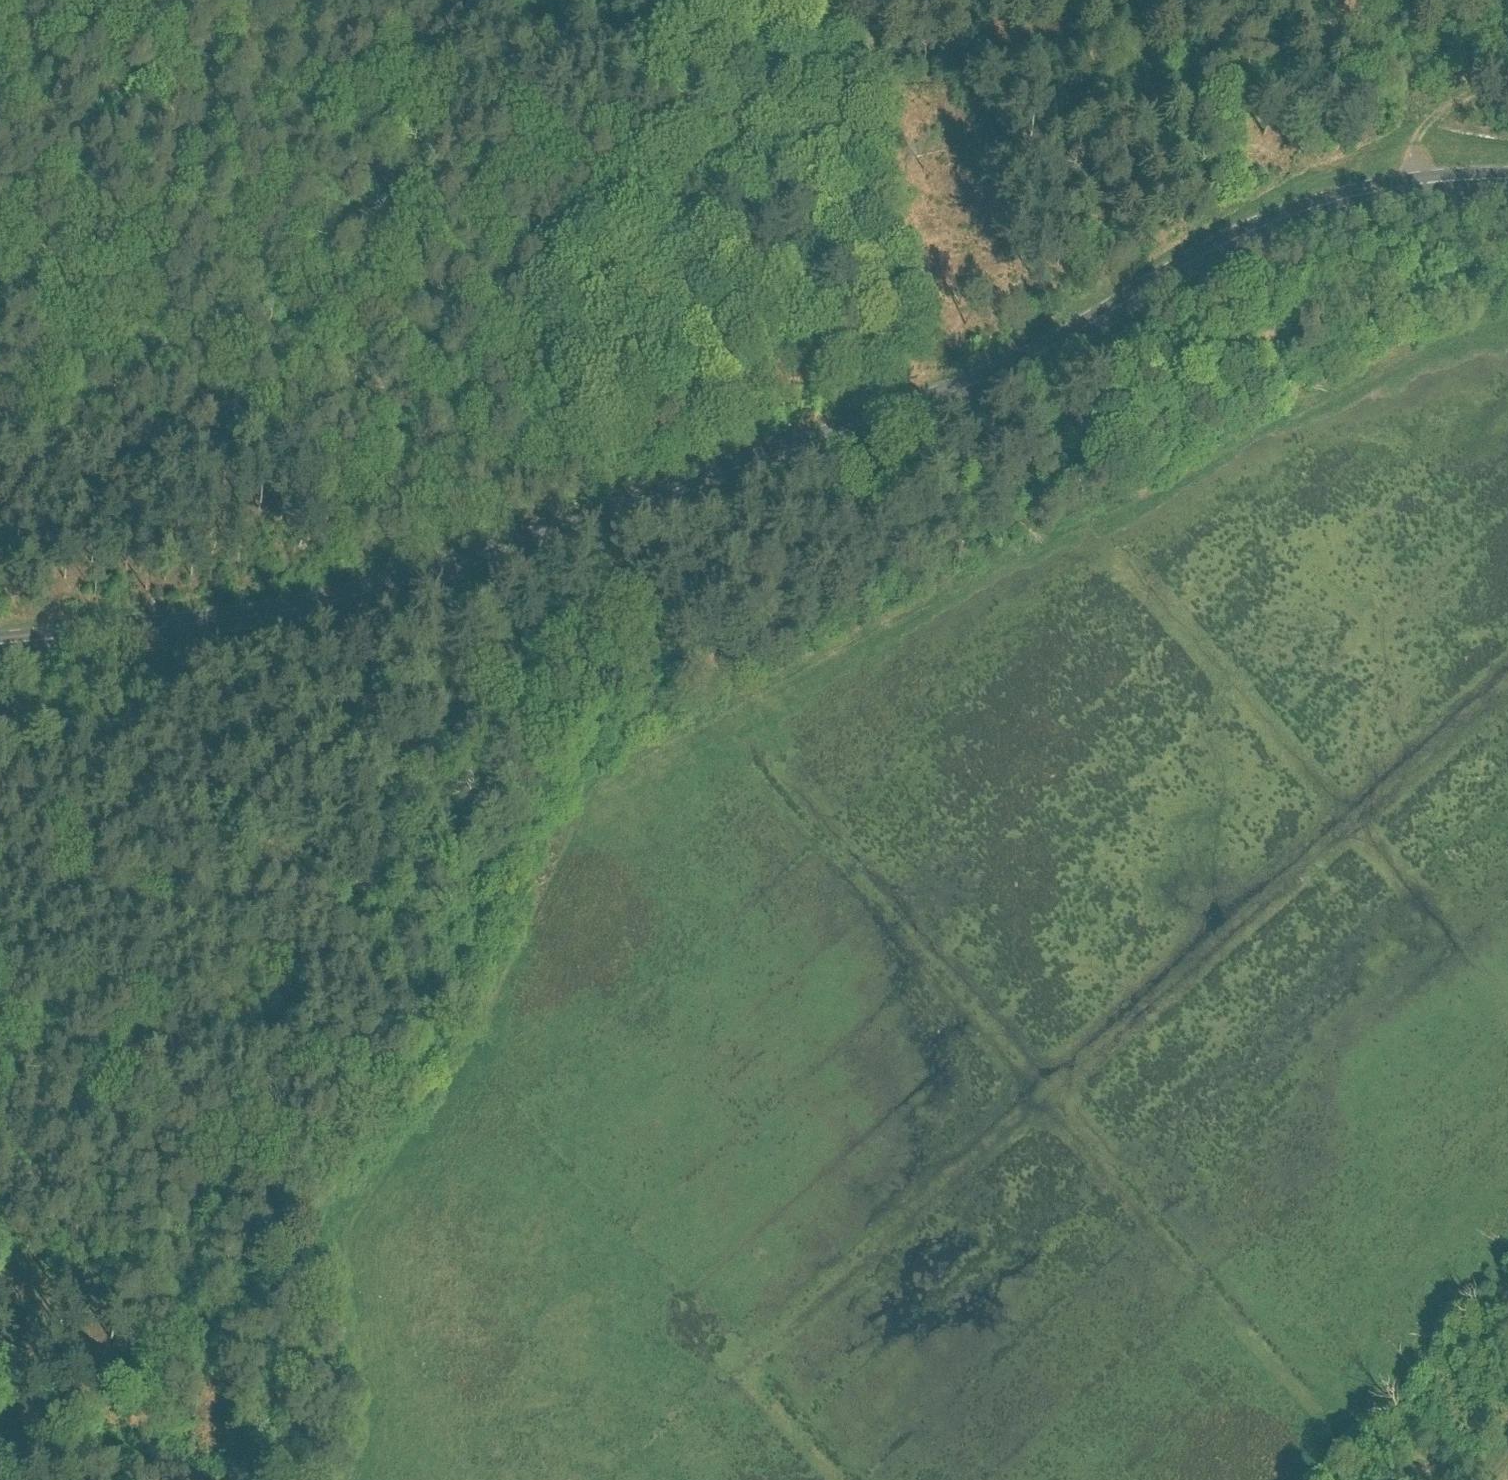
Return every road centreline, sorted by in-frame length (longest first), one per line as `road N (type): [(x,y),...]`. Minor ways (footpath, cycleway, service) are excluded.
road 1 (primary): [(1507,181),(1390,190),(1299,214),(1203,257),(994,377),(398,585),(243,620),(0,646)]
road 2 (track): [(1507,73),(1422,131),(1419,186)]

